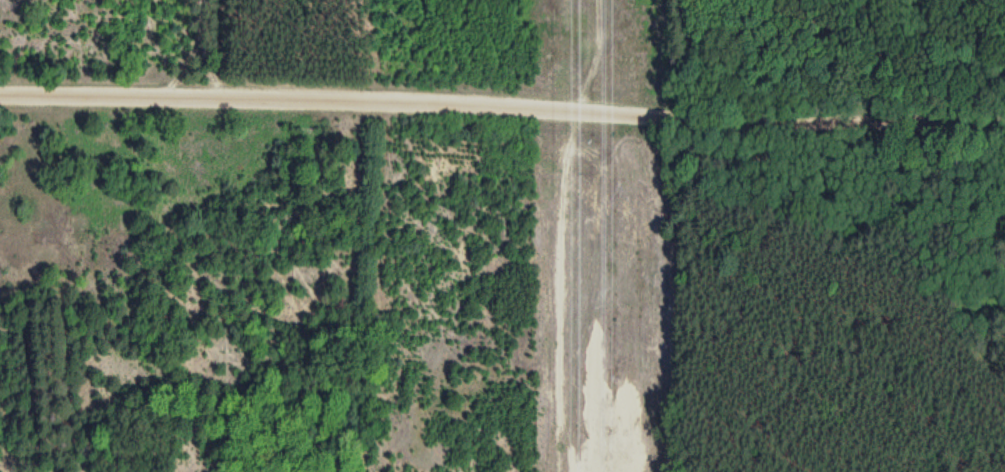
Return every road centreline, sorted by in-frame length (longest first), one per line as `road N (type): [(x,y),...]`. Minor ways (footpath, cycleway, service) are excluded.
road 1 (residential): [(0,88),(1004,113)]
road 2 (track): [(907,112),(972,0)]

